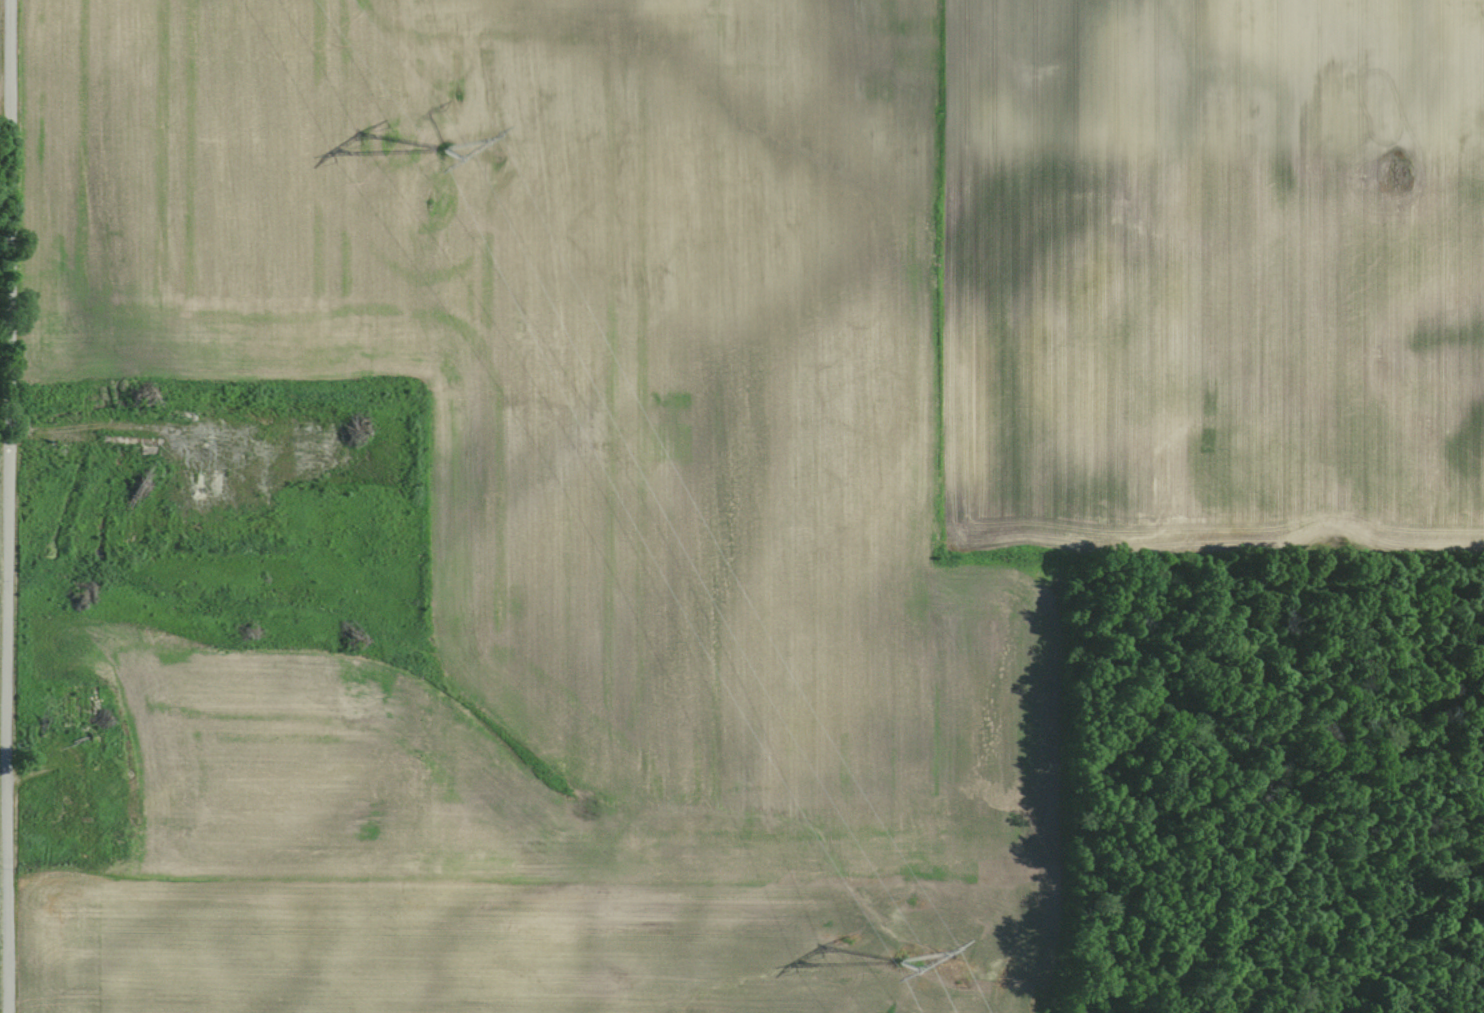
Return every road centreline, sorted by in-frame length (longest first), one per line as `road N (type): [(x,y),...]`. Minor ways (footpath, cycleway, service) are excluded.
road 1 (residential): [(6,1012),(8,0)]

